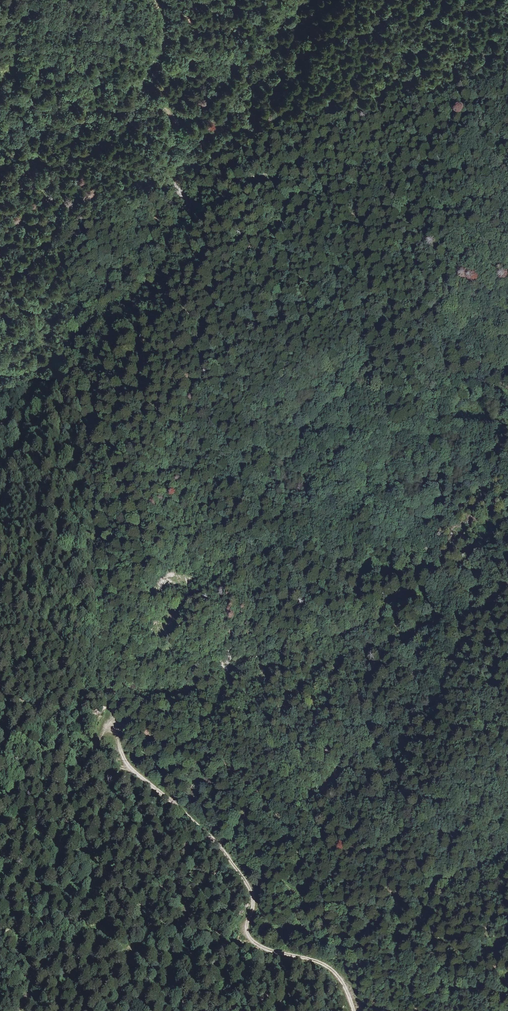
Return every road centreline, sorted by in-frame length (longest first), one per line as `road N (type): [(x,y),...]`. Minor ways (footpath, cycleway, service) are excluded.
road 1 (track): [(155,0),(164,41),(140,89),(147,105),(175,118),(168,188),(195,199),(245,180),(276,180)]
road 2 (track): [(113,723),(72,796),(42,894),(0,939)]
road 3 (track): [(397,1010),(385,976),(305,922),(291,886),(223,852)]
road 4 (track): [(353,1010),(332,970),(244,933),(252,893),(223,852)]
road 5 (track): [(276,180),(326,79),(389,0)]
road 6 (track): [(223,852),(127,762),(113,723)]

